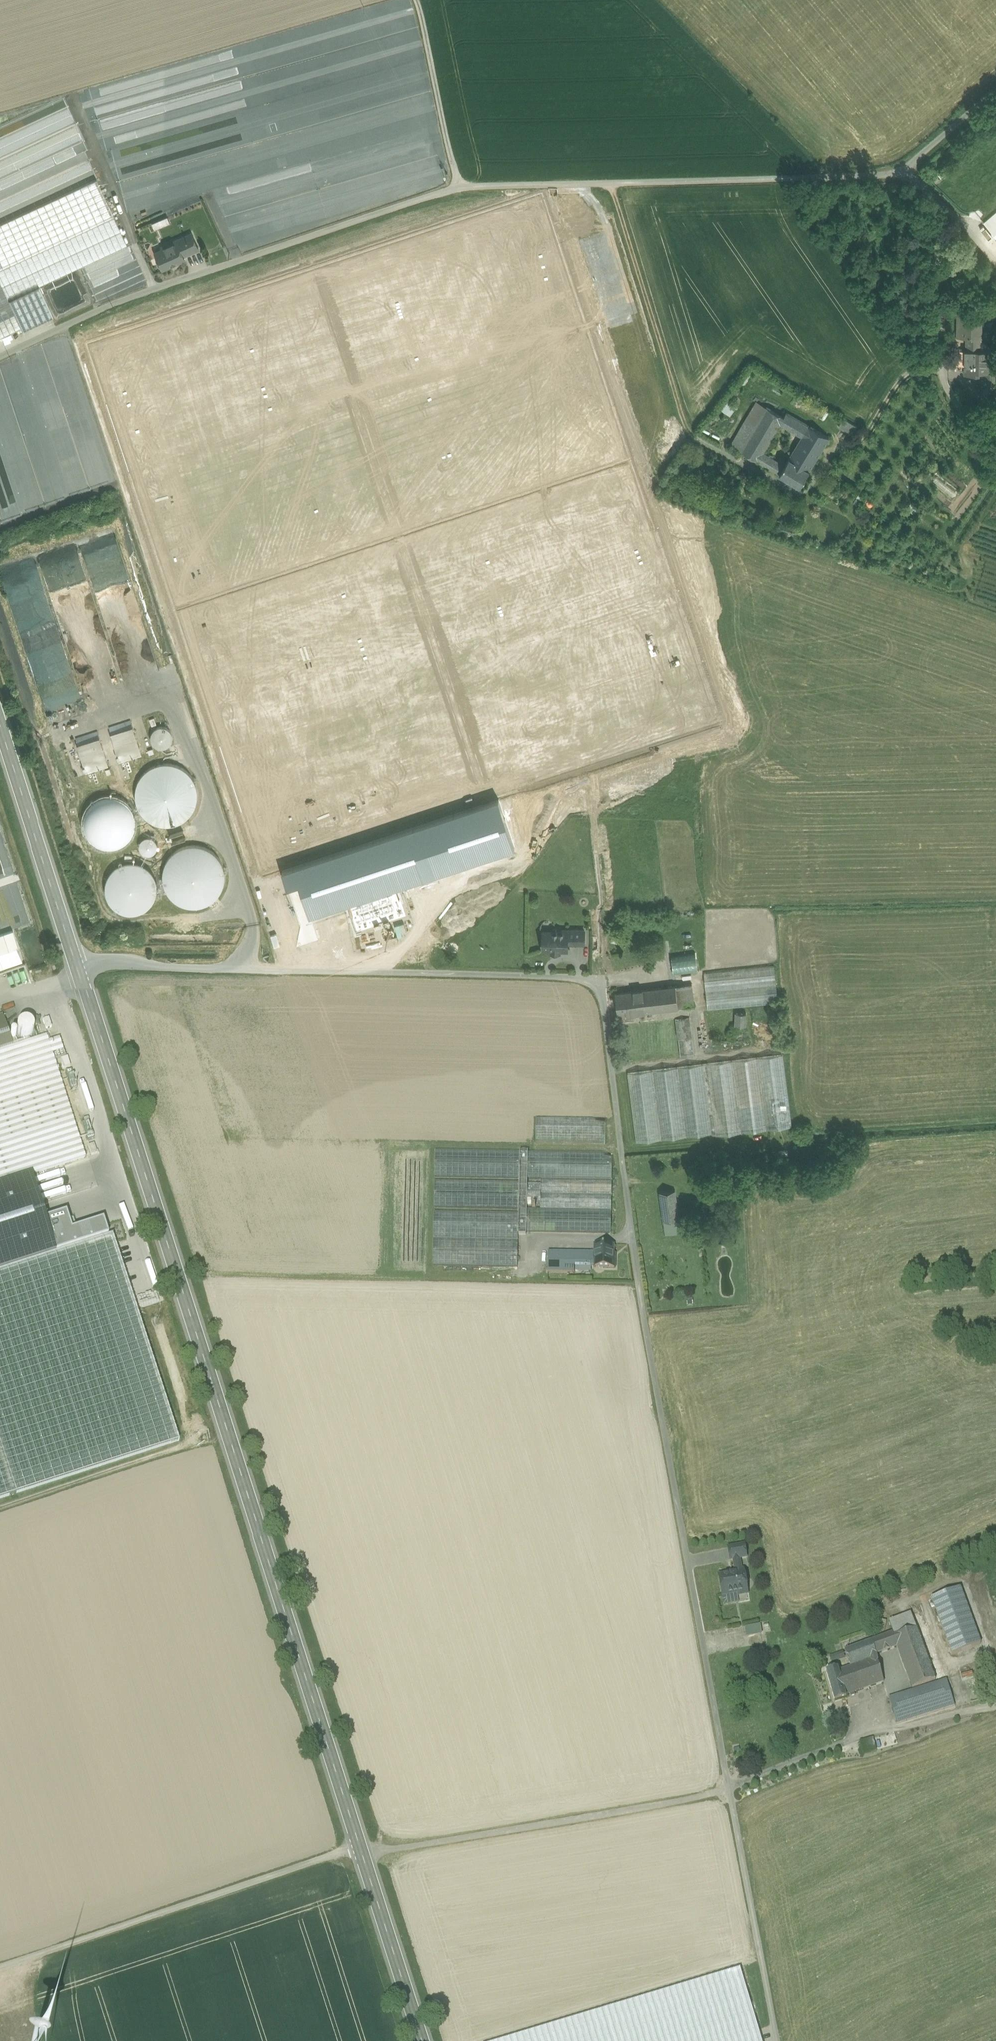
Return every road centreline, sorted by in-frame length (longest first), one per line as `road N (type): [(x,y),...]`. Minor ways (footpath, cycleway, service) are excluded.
road 1 (secondary): [(0,724),(422,2040)]
road 2 (track): [(729,1789),(639,1286),(602,980),(93,966),(80,972)]
road 3 (track): [(912,174),(468,187),(109,306),(0,356)]
road 4 (track): [(619,184),(619,202),(702,442),(805,493),(832,456),(872,429),(905,378),(945,366)]
road 5 (track): [(0,1970),(359,1847)]
road 6 (track): [(995,461),(951,399),(912,174)]
road 7 (track): [(602,980),(693,978),(700,986),(701,1056),(613,1070)]
road 8 (track): [(780,2040),(729,1789)]
road 9 (track): [(193,1442),(0,1508)]
road 10 (track): [(421,0),(468,187)]
road 11 (track): [(995,1664),(969,1597),(955,1584),(890,1614)]
road 12 (track): [(912,174),(995,269)]
road 13 (track): [(995,81),(912,174)]

